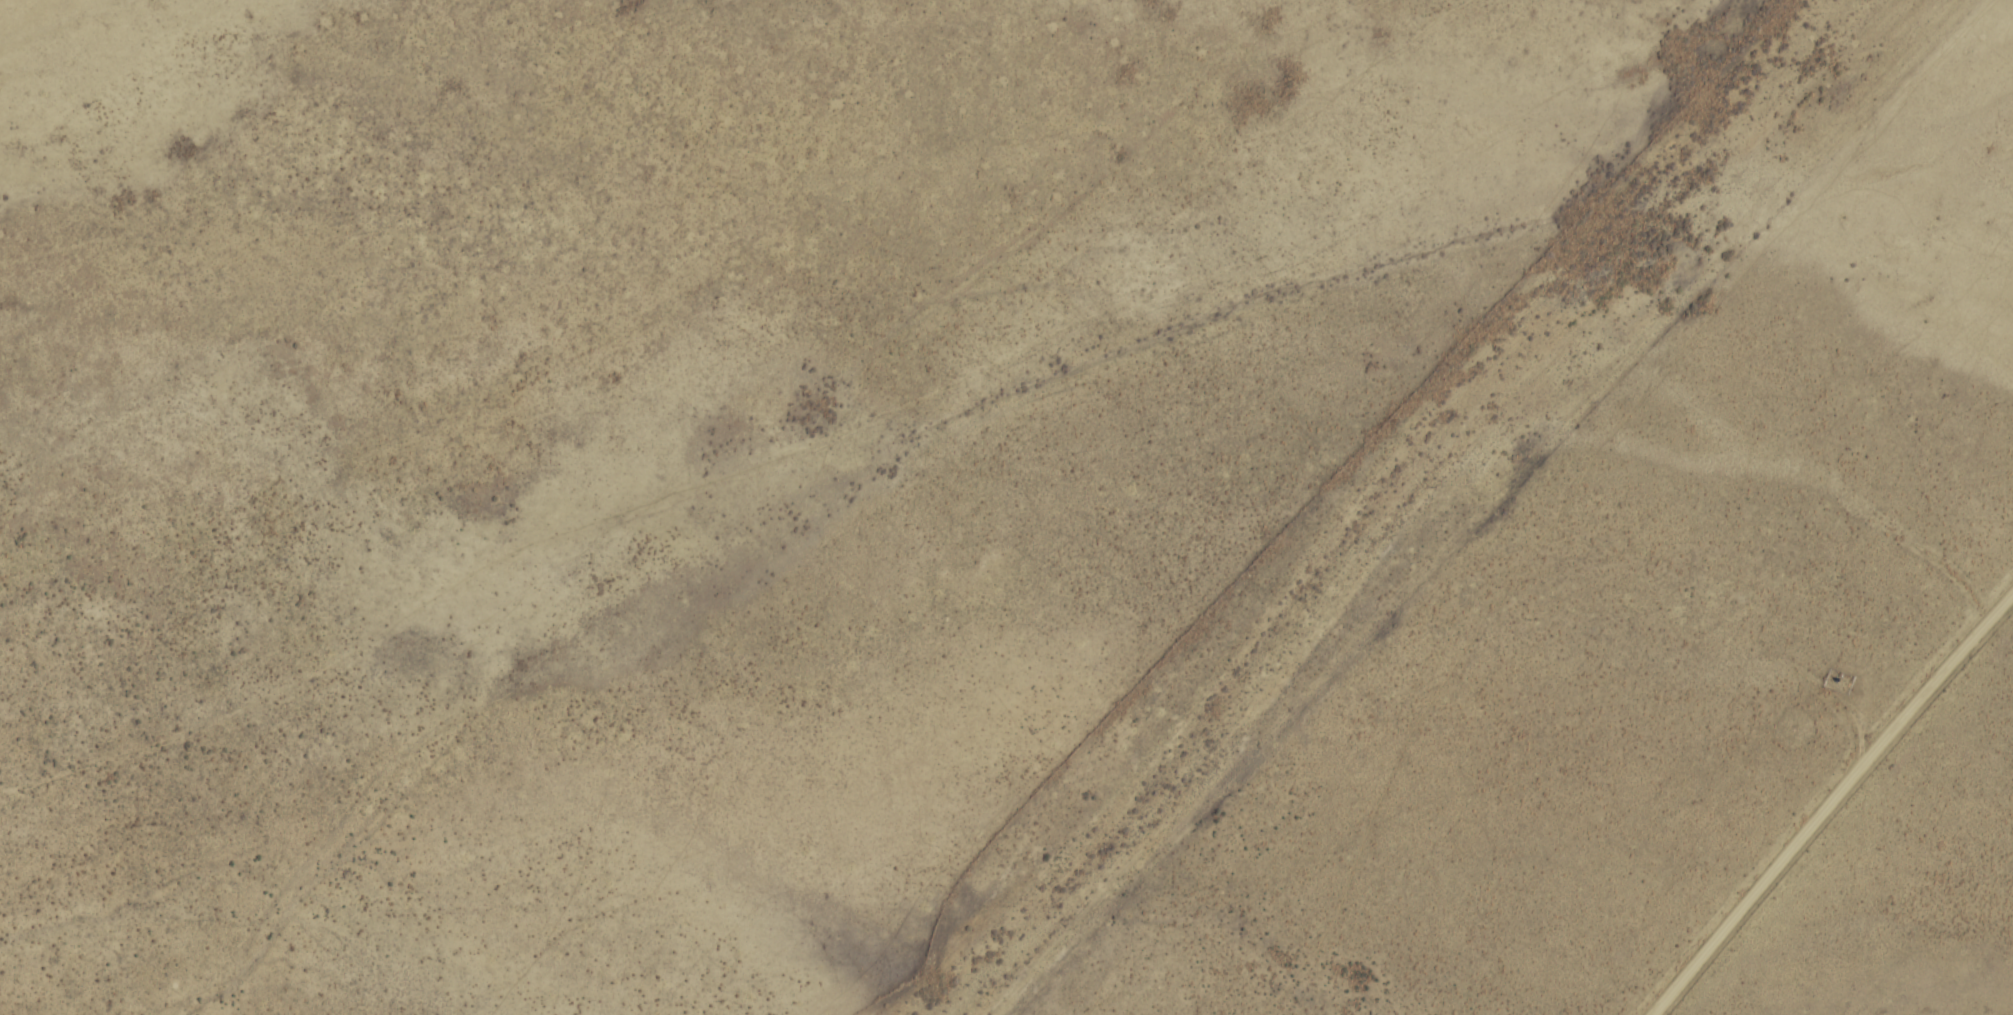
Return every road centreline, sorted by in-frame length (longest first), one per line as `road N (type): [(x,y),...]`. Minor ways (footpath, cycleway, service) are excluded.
road 1 (tertiary): [(1649,1014),(2012,592)]

